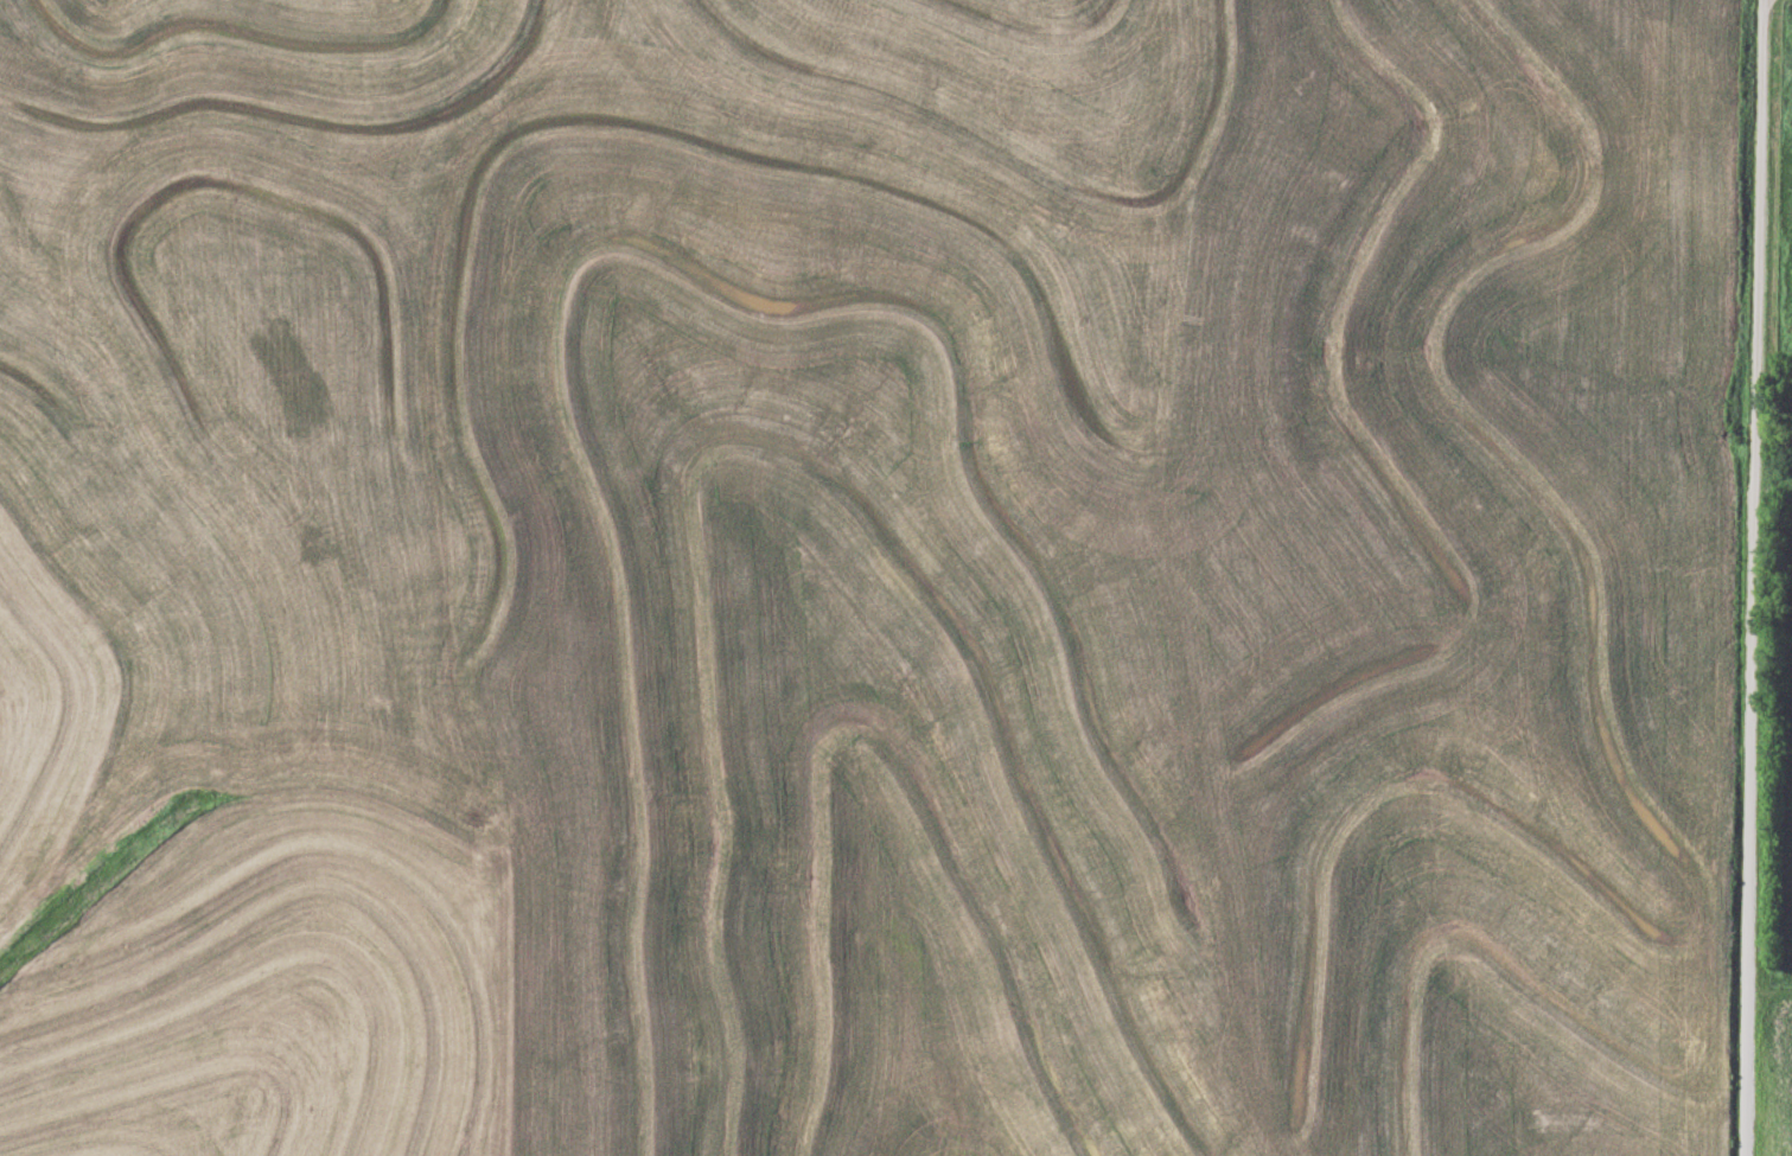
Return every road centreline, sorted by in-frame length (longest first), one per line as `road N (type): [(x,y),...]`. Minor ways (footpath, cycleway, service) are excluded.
road 1 (residential): [(1742,1155),(1762,0)]

